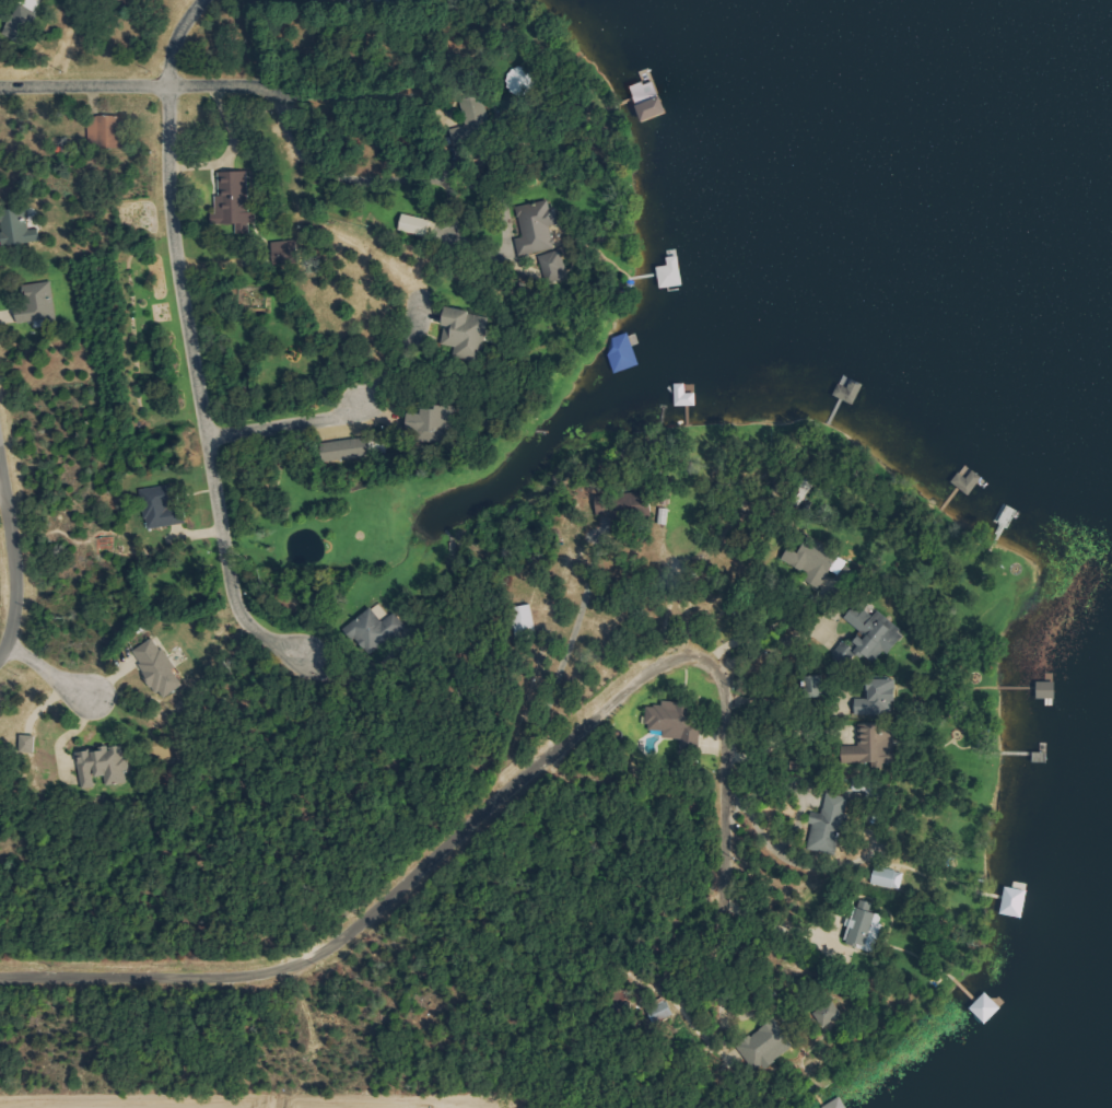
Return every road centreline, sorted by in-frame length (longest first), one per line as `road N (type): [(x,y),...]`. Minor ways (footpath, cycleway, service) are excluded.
road 1 (residential): [(0,976),(206,978),(300,961),(363,919),(652,669),(691,656),(717,672),(723,690),(717,905)]
road 2 (residential): [(297,652),(249,626),(230,590),(167,219),(169,58),(202,0)]
road 3 (residential): [(355,96),(291,95),(254,84),(0,88)]
road 4 (residential): [(5,646),(15,581),(0,471)]
road 5 (residential): [(206,438),(331,418),(363,396)]

